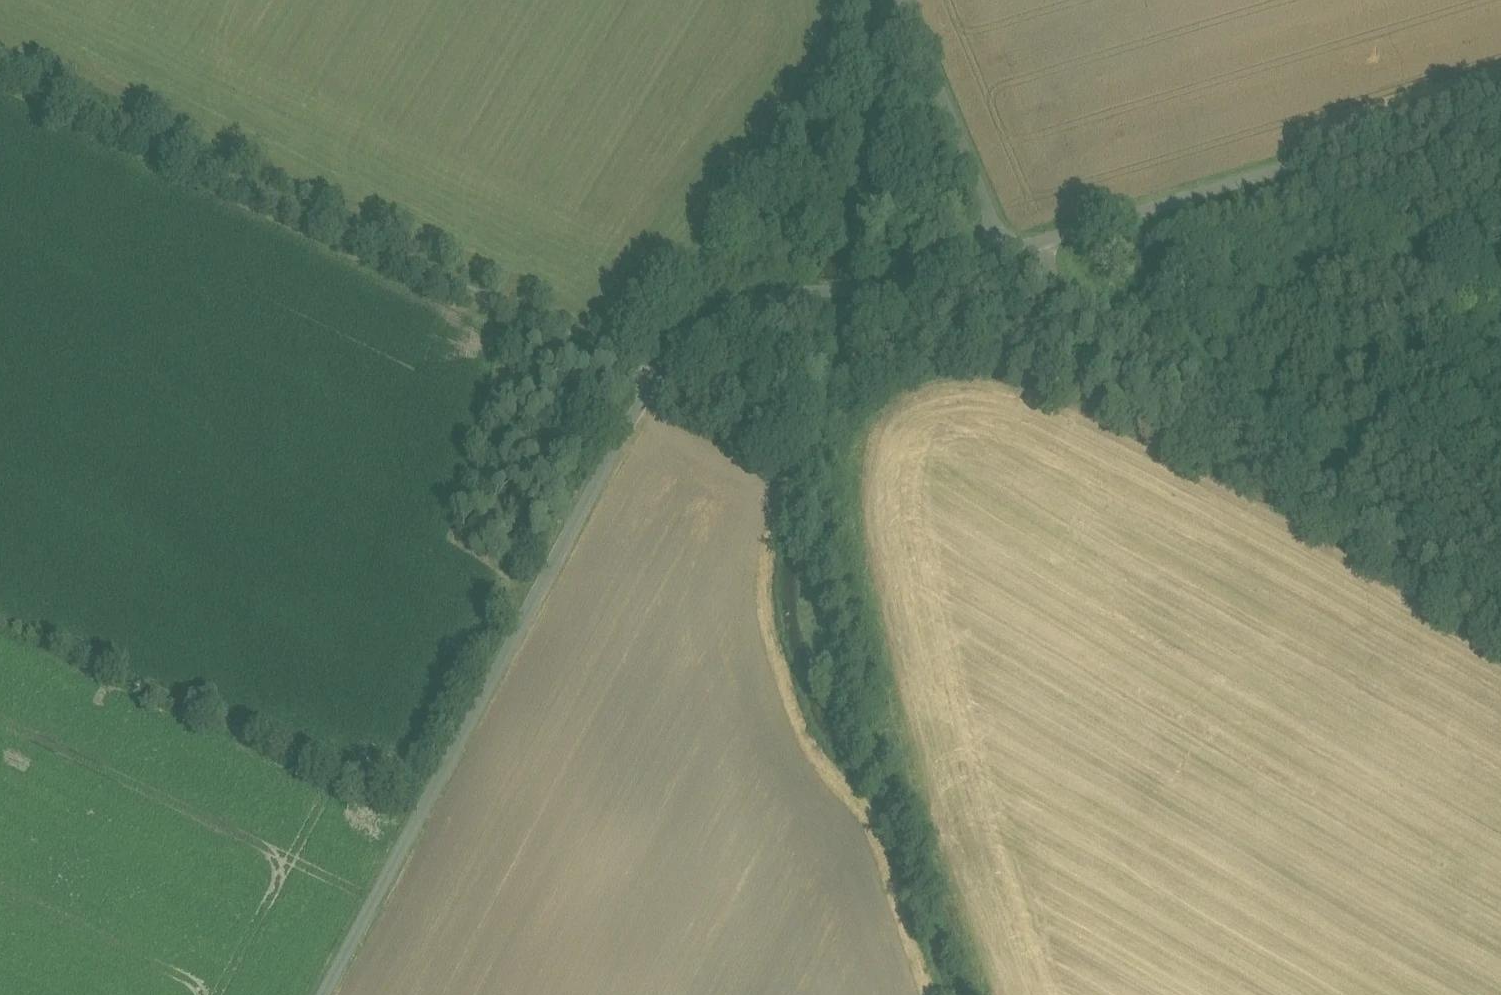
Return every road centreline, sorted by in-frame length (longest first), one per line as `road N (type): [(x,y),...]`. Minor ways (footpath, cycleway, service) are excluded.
road 1 (unclassified): [(319,994),(656,377),(702,334),(754,305),(868,291),(1003,255)]
road 2 (track): [(656,377),(0,61)]
road 3 (unclassified): [(1039,246),(1105,318),(1500,575)]
road 4 (unclassified): [(1039,246),(1500,103)]
road 5 (unclassified): [(895,0),(1003,255)]

